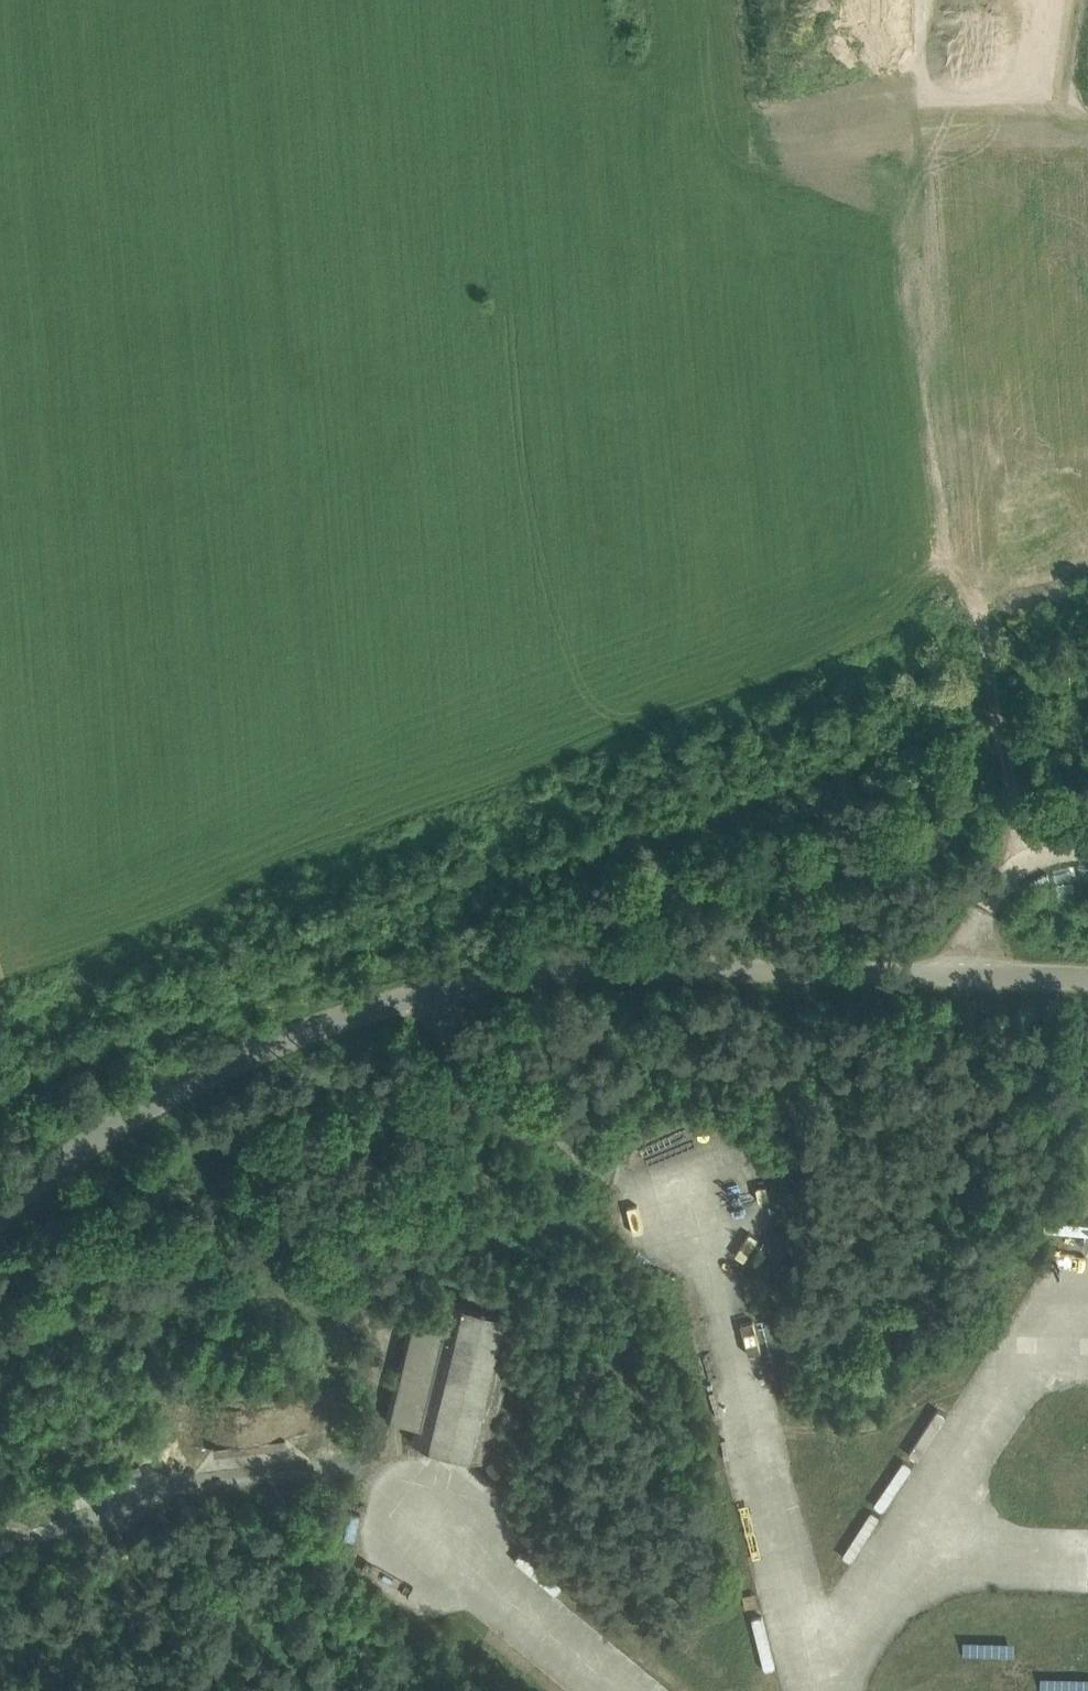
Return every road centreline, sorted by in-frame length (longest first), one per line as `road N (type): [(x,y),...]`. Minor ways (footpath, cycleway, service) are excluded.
road 1 (unclassified): [(0,1212),(75,1152),(190,1084),(340,1019),(470,982),(630,963),(1087,979)]

